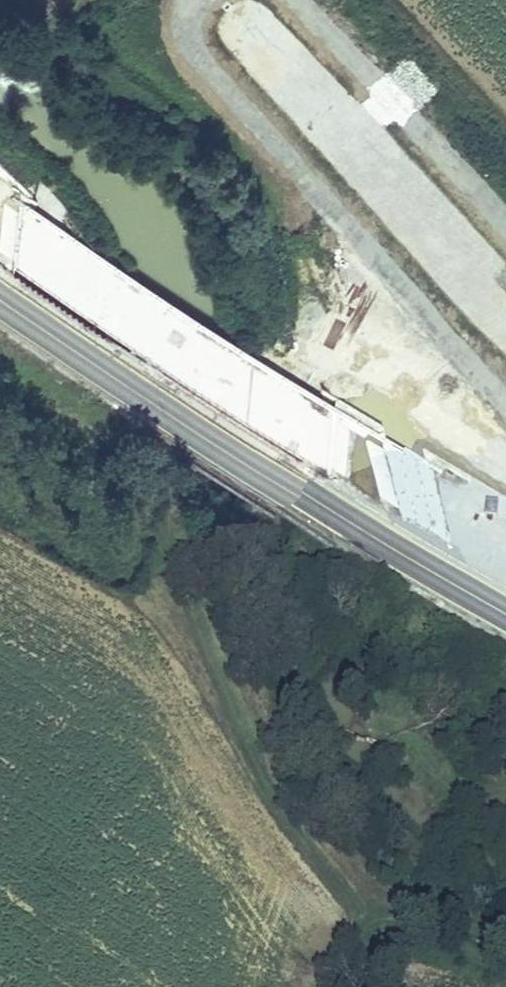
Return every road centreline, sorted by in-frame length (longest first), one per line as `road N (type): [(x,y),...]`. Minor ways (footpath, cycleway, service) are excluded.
road 1 (track): [(165,352),(181,470),(168,516),(179,552),(322,832),(377,889)]
road 2 (motorway): [(0,288),(395,541),(505,602)]
road 3 (motorway): [(505,543),(0,230)]
road 4 (track): [(0,193),(103,310)]
road 5 (track): [(377,889),(505,954)]

